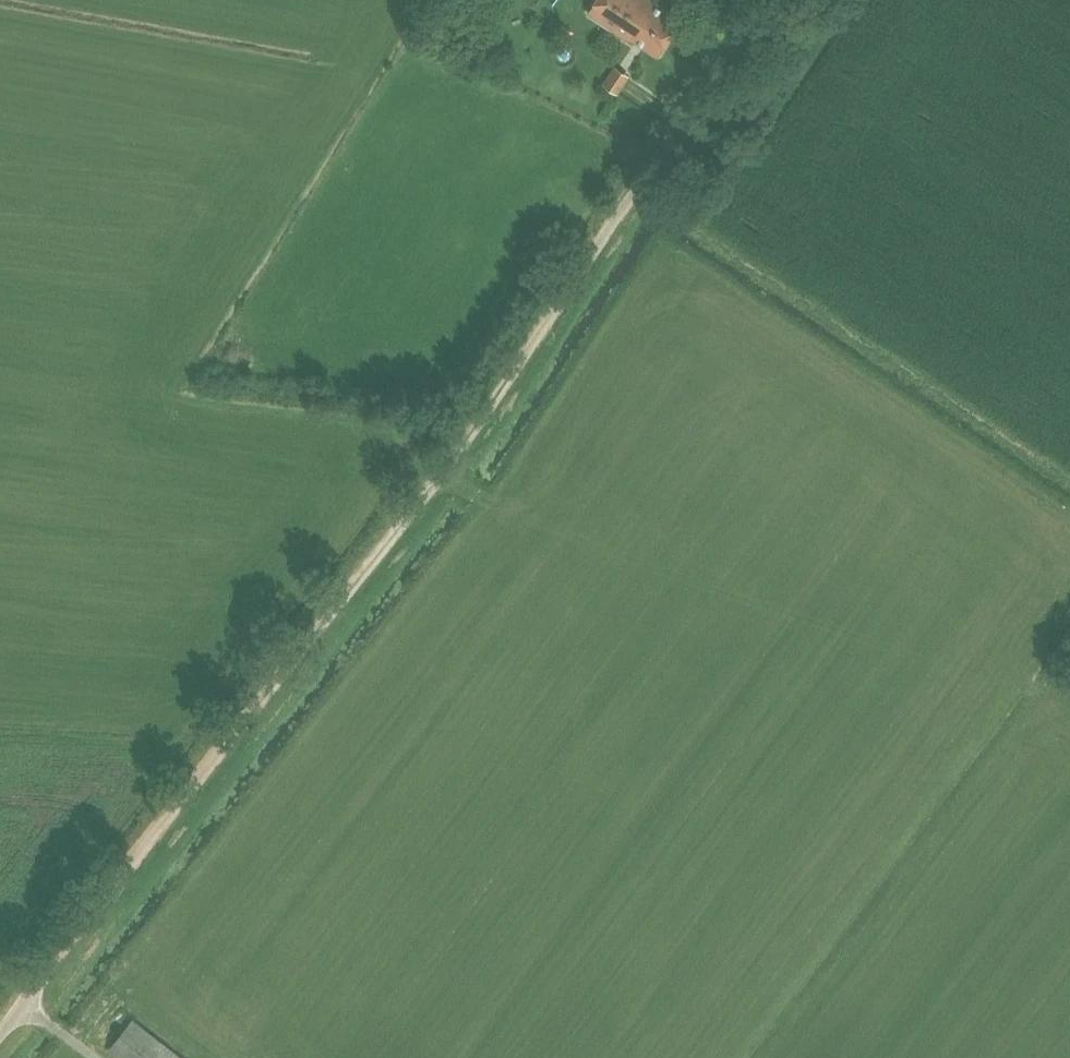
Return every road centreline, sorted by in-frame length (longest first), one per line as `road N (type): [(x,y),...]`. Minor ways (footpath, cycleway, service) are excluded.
road 1 (track): [(0,1033),(470,442),(762,0)]

